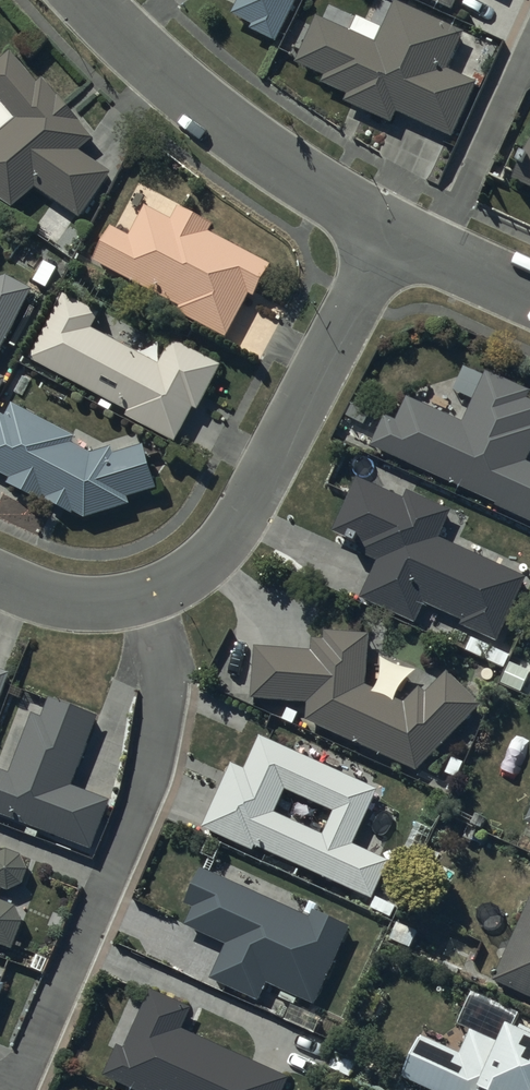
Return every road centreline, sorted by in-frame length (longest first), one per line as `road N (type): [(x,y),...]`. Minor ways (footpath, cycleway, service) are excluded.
road 1 (residential): [(144,599),(166,698),(156,751),(137,816),(18,1089)]
road 2 (residential): [(389,229),(225,545),(182,581),(144,599)]
road 3 (residential): [(389,229),(290,173),(211,115),(84,0)]
road 4 (residential): [(440,252),(529,47)]
road 5 (residential): [(144,599),(93,603),(0,576)]

